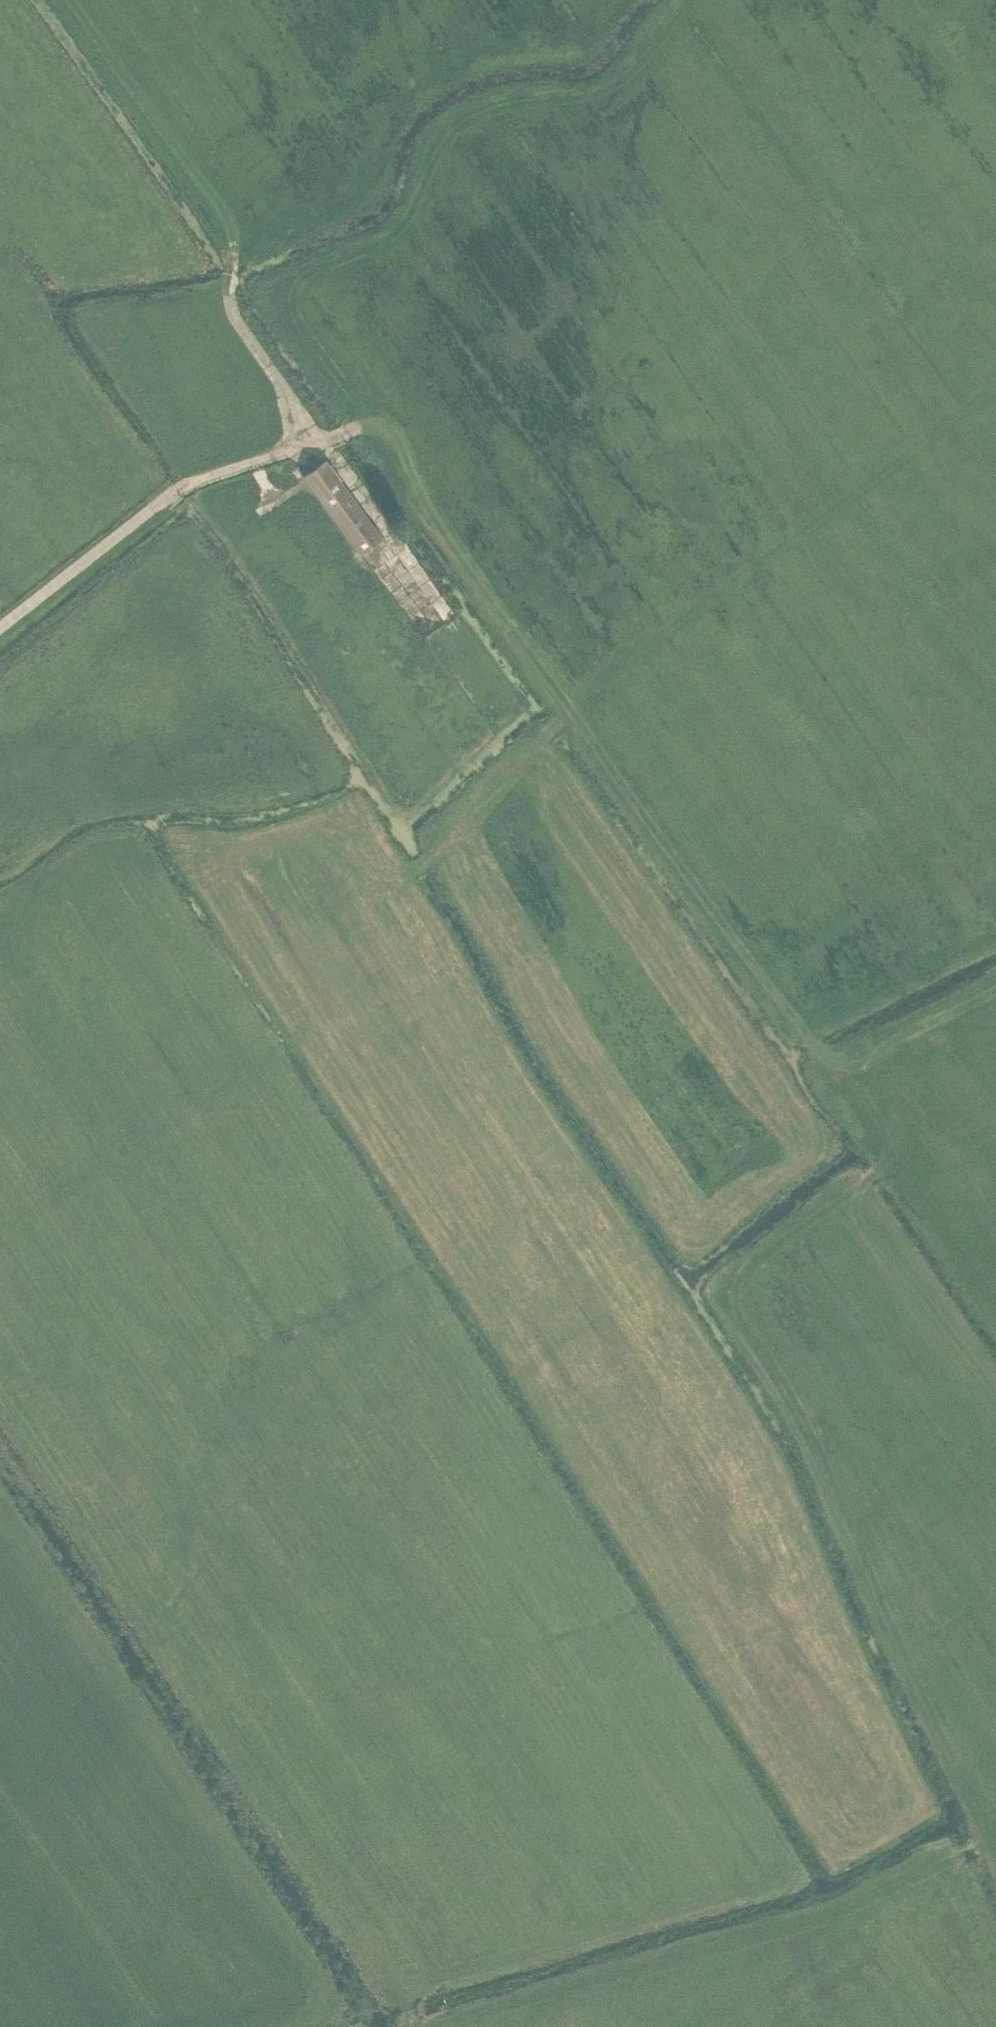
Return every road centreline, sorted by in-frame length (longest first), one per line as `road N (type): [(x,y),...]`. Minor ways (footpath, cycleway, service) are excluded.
road 1 (unclassified): [(0,629),(182,488),(275,456),(310,435)]
road 2 (track): [(310,435),(231,314),(236,250)]

